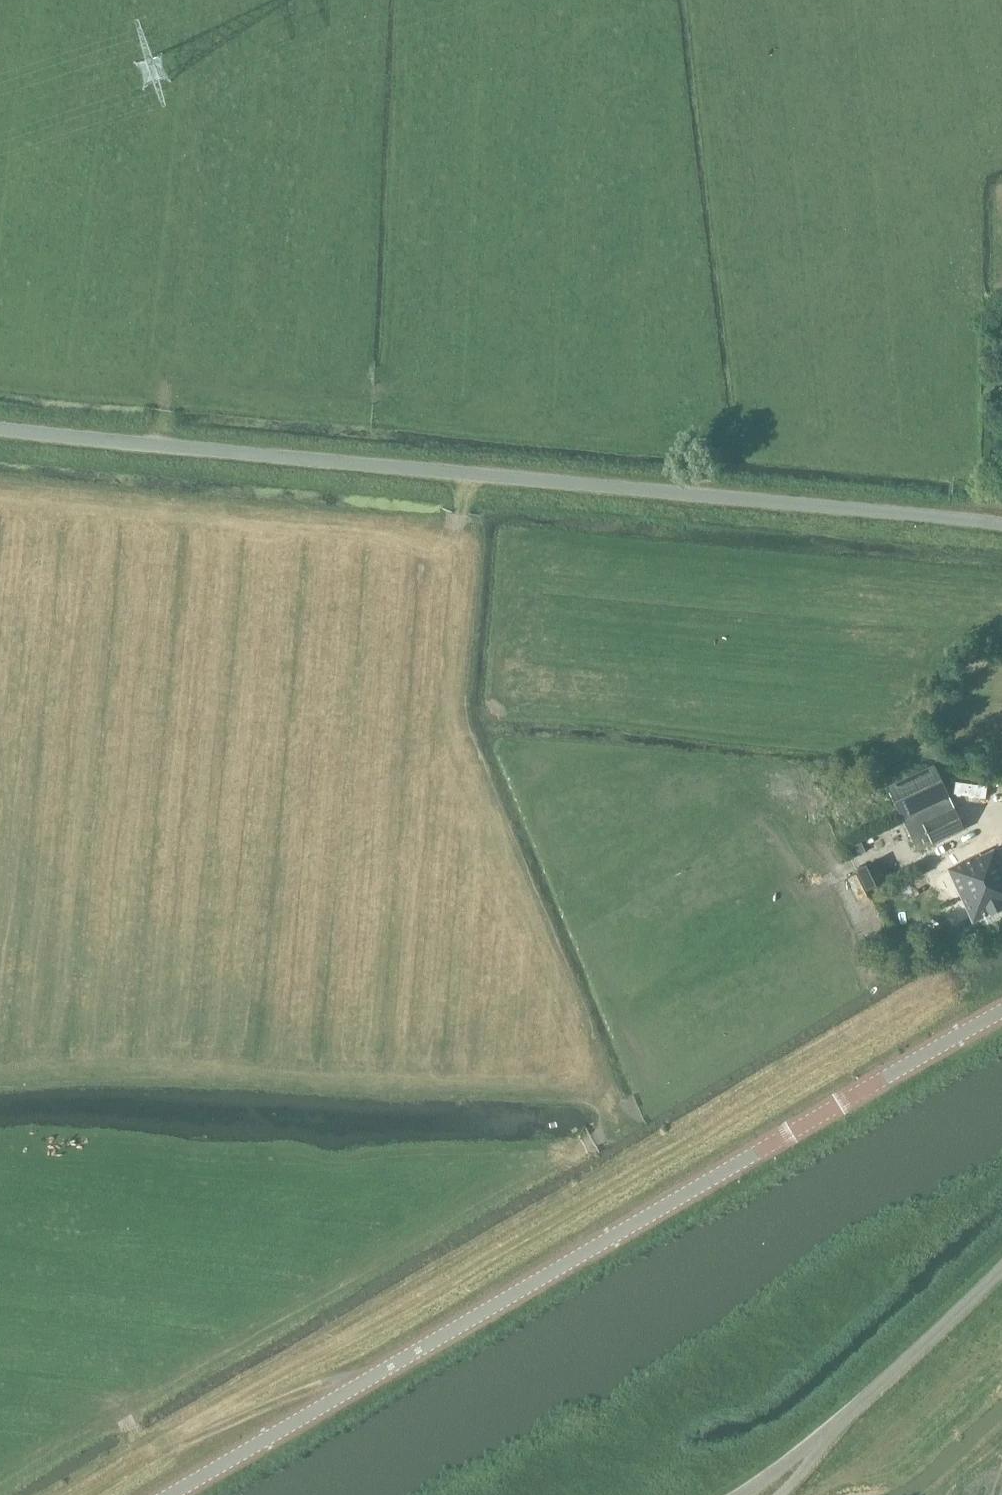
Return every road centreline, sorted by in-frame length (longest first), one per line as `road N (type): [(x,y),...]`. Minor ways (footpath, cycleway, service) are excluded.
road 1 (tertiary): [(1001,525),(0,427)]
road 2 (secondary): [(172,1494),(1001,1015)]
road 3 (unclassified): [(741,1494),(849,1413),(1001,1268)]

